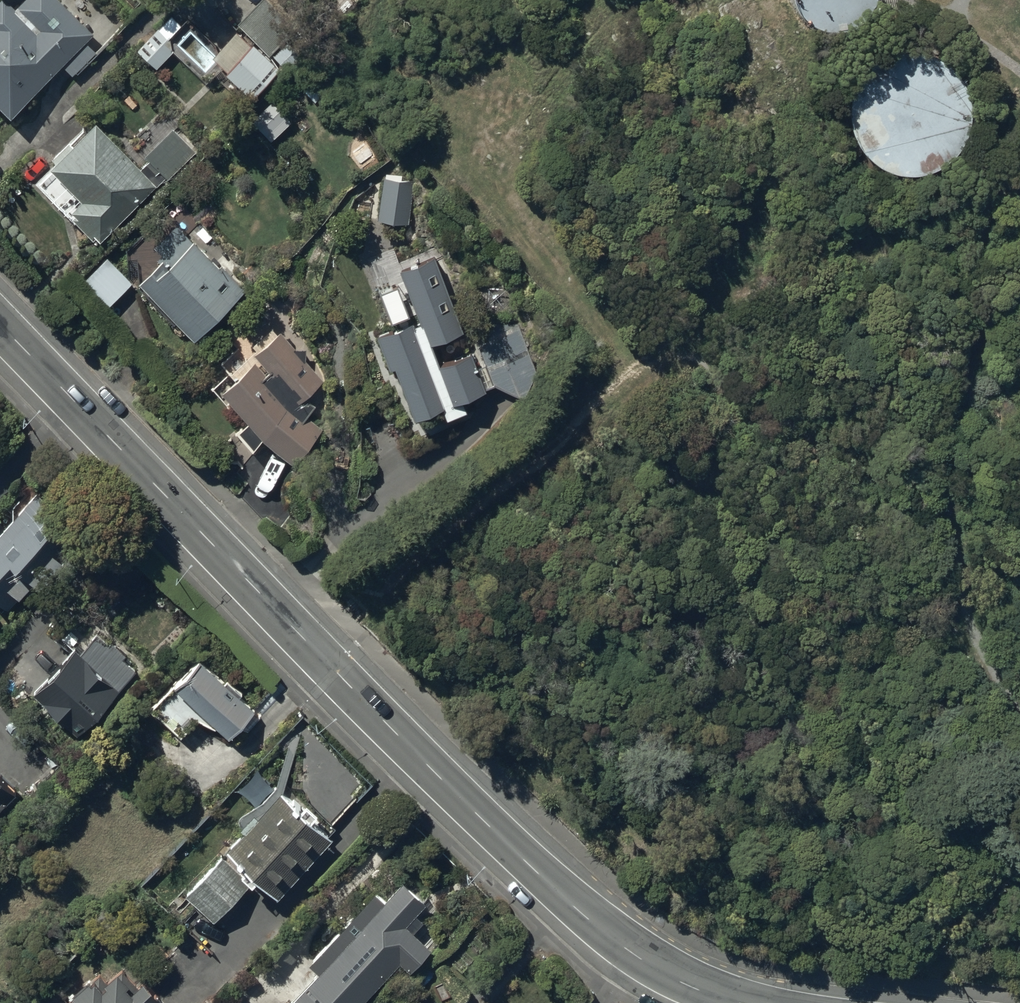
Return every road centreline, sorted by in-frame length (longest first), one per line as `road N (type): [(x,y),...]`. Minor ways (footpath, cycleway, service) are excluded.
road 1 (secondary): [(739,1002),(681,983),(572,906),(0,324)]
road 2 (track): [(1019,705),(970,617),(951,539),(954,446),(1003,112),(999,56)]
road 3 (track): [(680,350),(718,361),(905,504),(952,518)]

